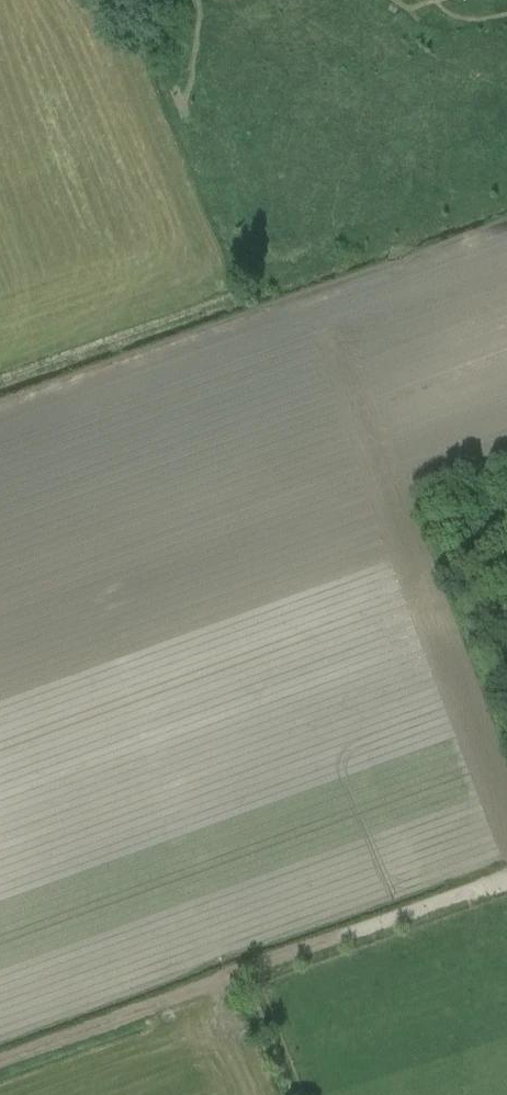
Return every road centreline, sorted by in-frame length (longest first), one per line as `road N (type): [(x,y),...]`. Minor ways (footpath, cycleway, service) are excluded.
road 1 (track): [(506,885),(0,1070)]

